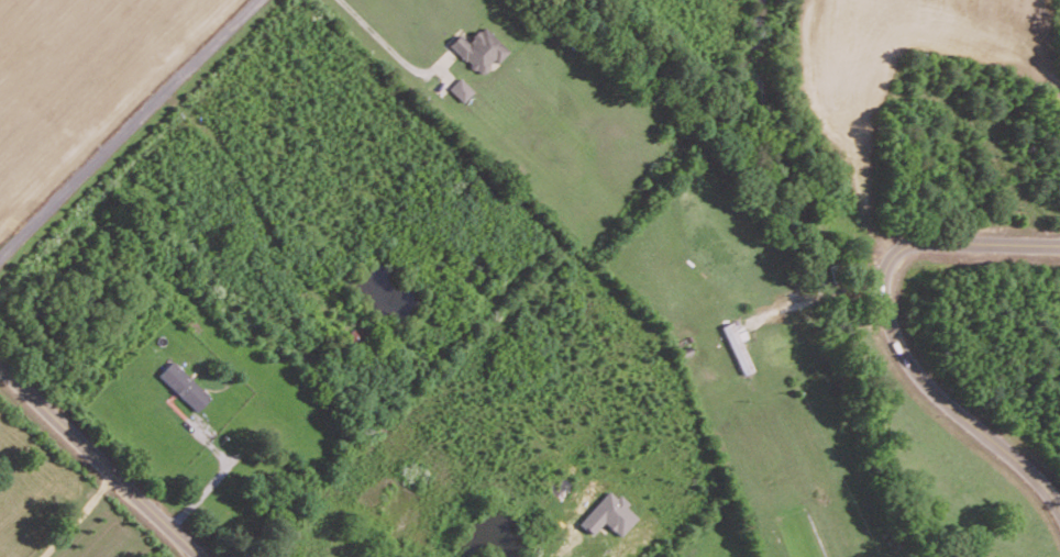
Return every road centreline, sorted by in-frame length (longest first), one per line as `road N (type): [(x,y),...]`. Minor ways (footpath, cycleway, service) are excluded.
road 1 (residential): [(0,252),(262,0)]
road 2 (residential): [(881,277),(888,325),(919,378),(1059,500)]
road 3 (residential): [(201,556),(0,363)]
road 4 (residential): [(1059,244),(908,245),(881,277)]

